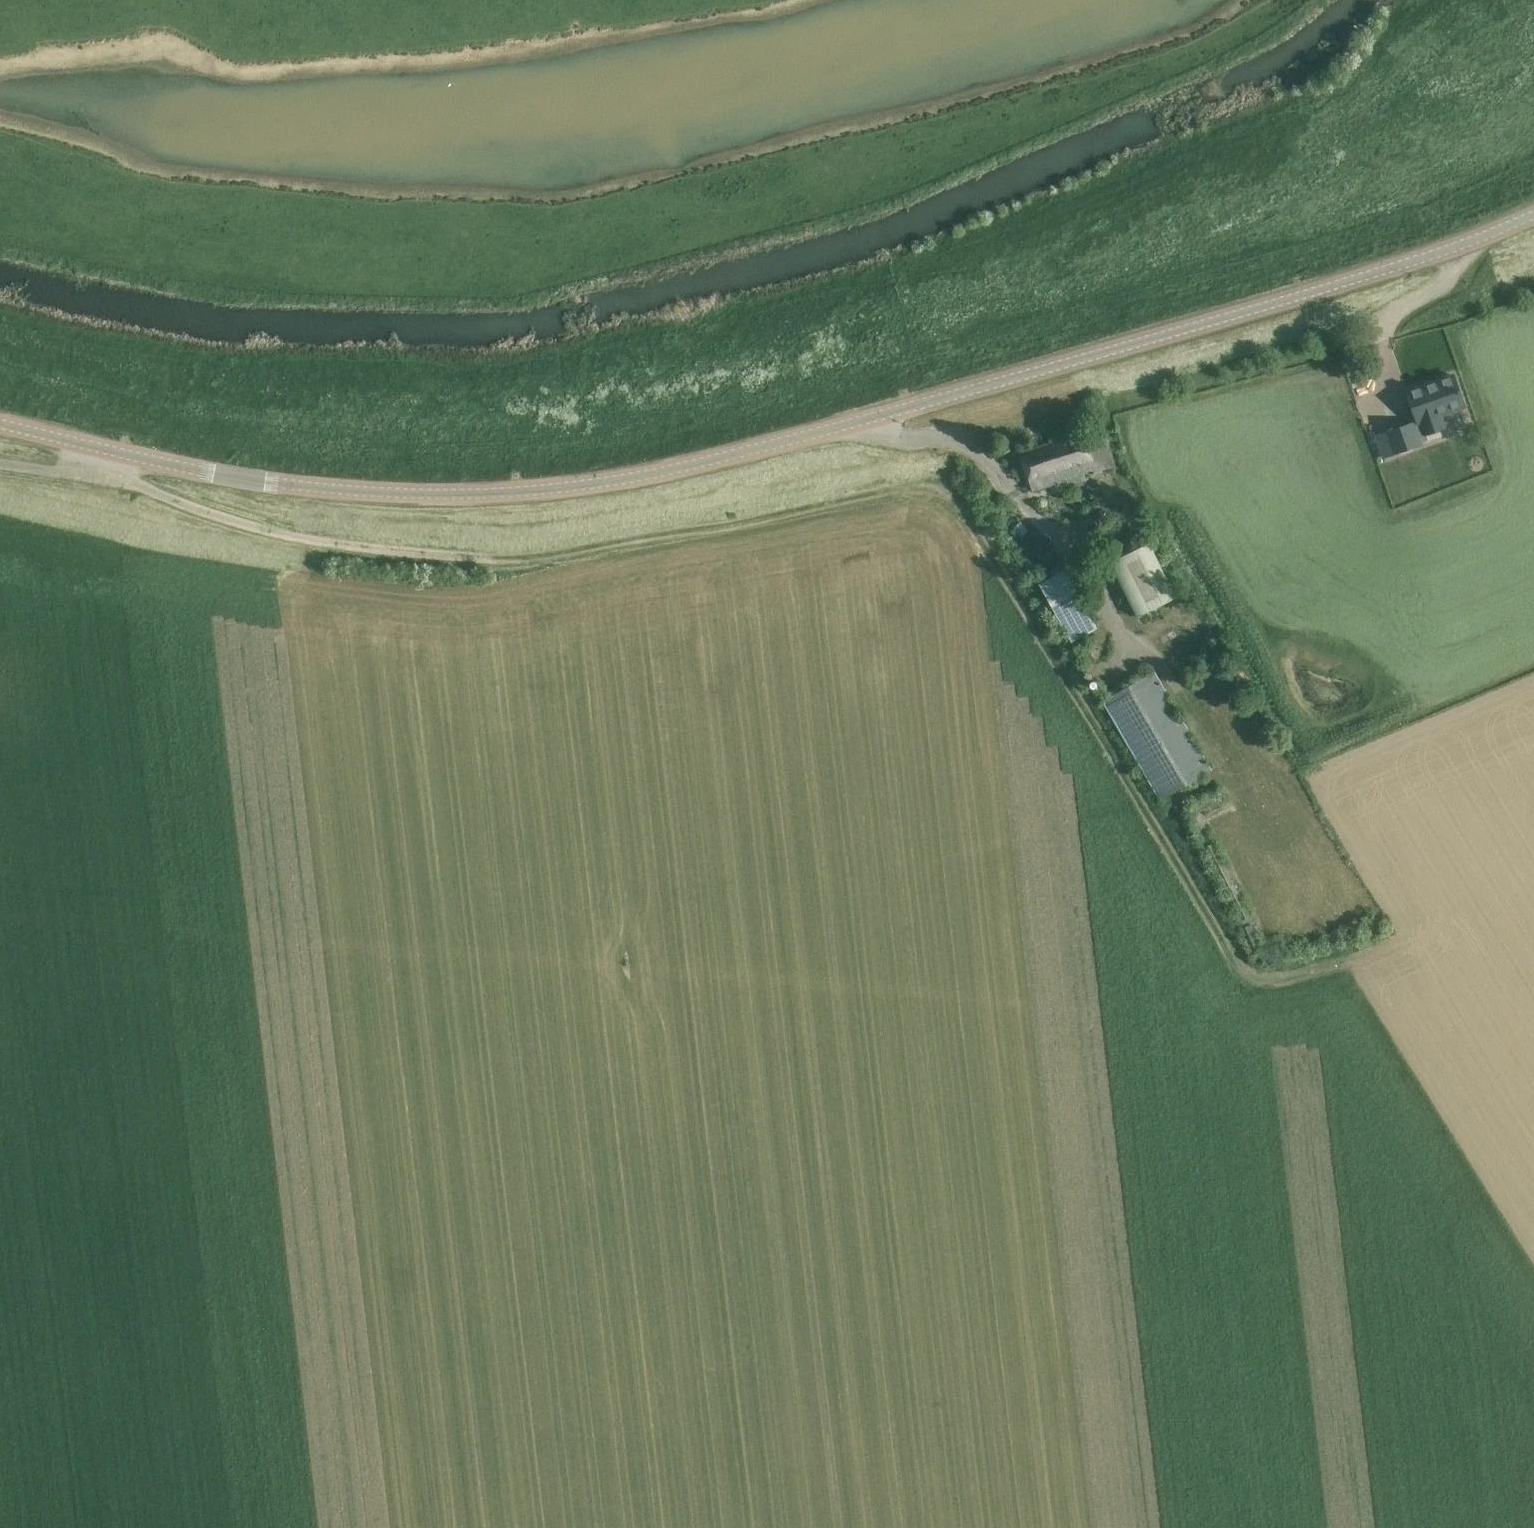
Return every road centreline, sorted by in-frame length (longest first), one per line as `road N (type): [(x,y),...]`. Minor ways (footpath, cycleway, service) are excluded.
road 1 (tertiary): [(0,423),(303,486),(502,492),(624,480),(1185,328),(1392,267),(1533,214)]

